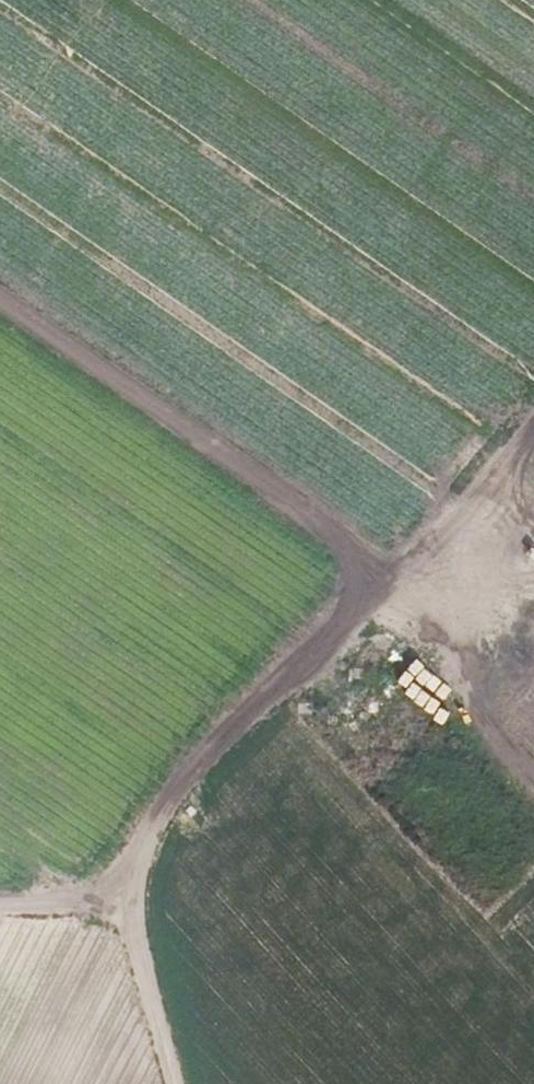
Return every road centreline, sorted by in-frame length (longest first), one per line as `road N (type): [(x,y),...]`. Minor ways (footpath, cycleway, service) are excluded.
road 1 (track): [(0,906),(123,914),(224,754),(391,581)]
road 2 (track): [(0,304),(391,581)]
road 3 (track): [(391,581),(521,725),(520,767),(533,782)]
road 4 (track): [(391,581),(533,437)]
road 5 (track): [(190,1083),(123,914)]

